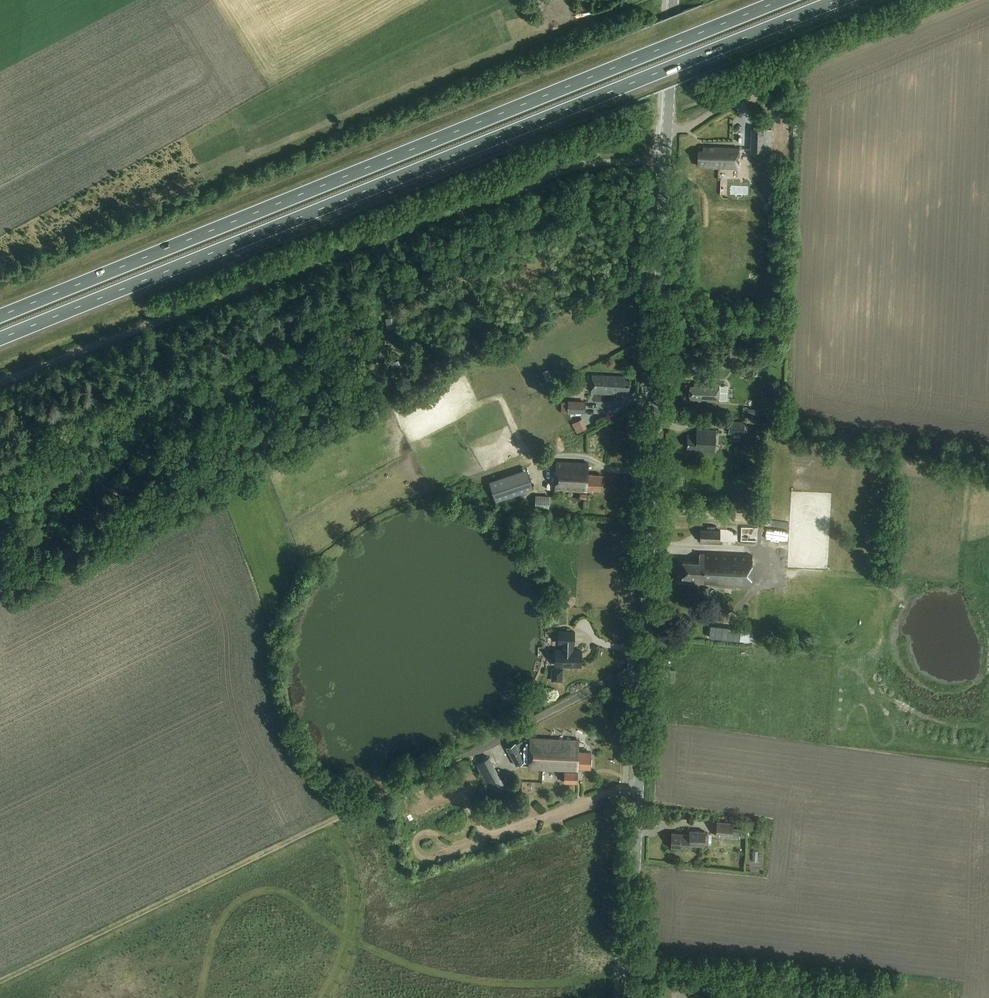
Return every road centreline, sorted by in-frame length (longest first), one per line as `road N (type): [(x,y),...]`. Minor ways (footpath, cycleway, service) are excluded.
road 1 (tertiary): [(631,997),(674,0)]
road 2 (trunk): [(0,340),(840,0)]
road 3 (trunk): [(781,0),(0,316)]
road 4 (track): [(644,666),(0,981)]
road 5 (track): [(667,164),(603,163),(550,174),(0,380)]
road 6 (track): [(201,997),(217,930),(229,911),(264,891),(296,899),(364,947),(467,980),(568,983),(632,969)]
road 7 (track): [(324,997),(348,952),(355,908),(354,871),(330,818)]

